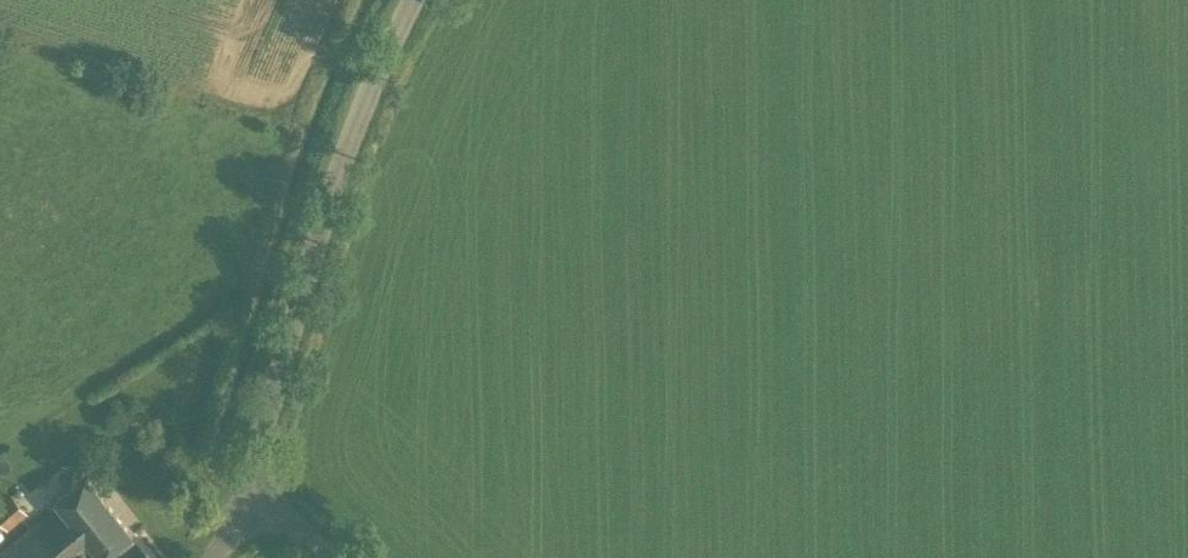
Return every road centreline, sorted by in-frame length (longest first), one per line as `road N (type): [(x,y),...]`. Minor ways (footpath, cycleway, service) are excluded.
road 1 (unclassified): [(249,487),(311,250),(407,0)]

